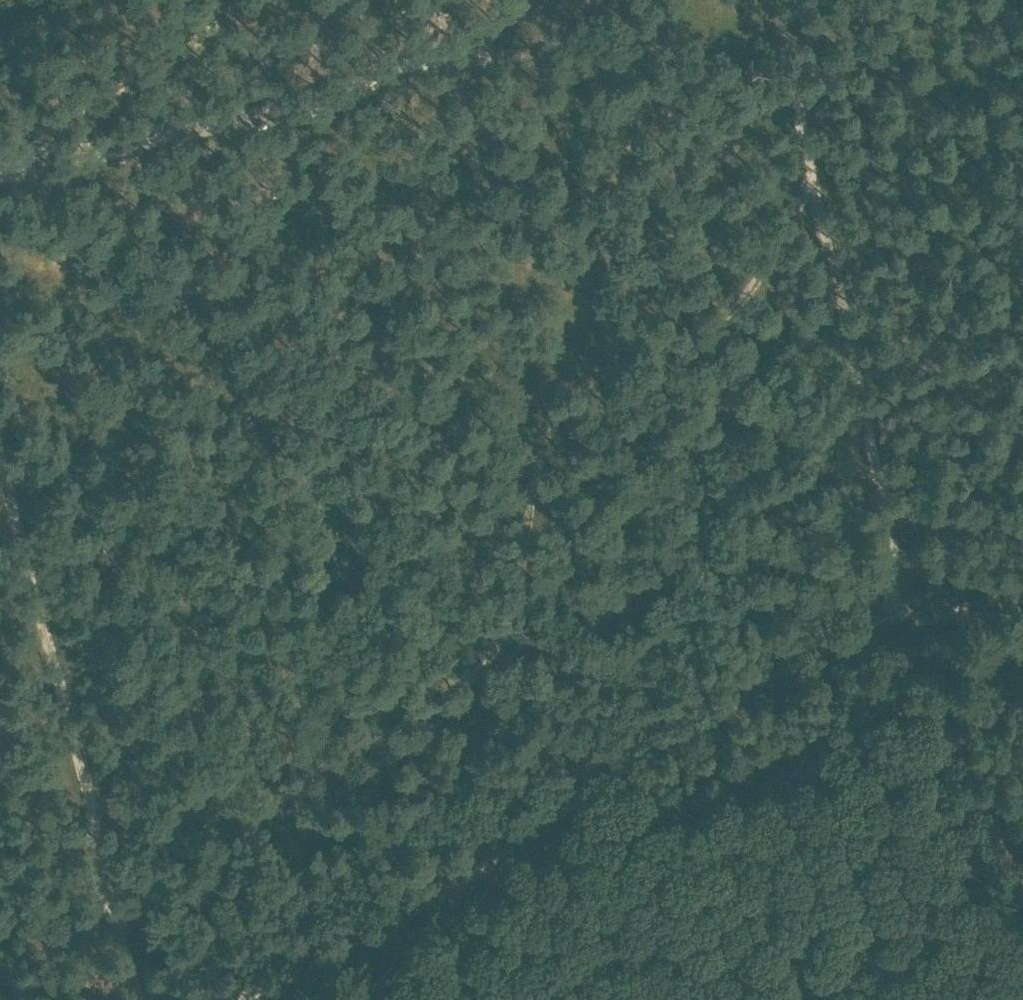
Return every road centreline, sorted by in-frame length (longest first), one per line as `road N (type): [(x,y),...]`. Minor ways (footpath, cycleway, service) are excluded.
road 1 (track): [(92,811),(267,799),(430,707),(484,658),(520,596),(552,387),(595,349),(741,288),(812,193)]
road 2 (track): [(171,999),(432,890),(754,682),(909,609),(1022,585)]
road 3 (track): [(766,0),(909,609)]
road 4 (track): [(0,424),(134,999)]
road 5 (track): [(0,166),(300,107),(378,79),(448,0)]

